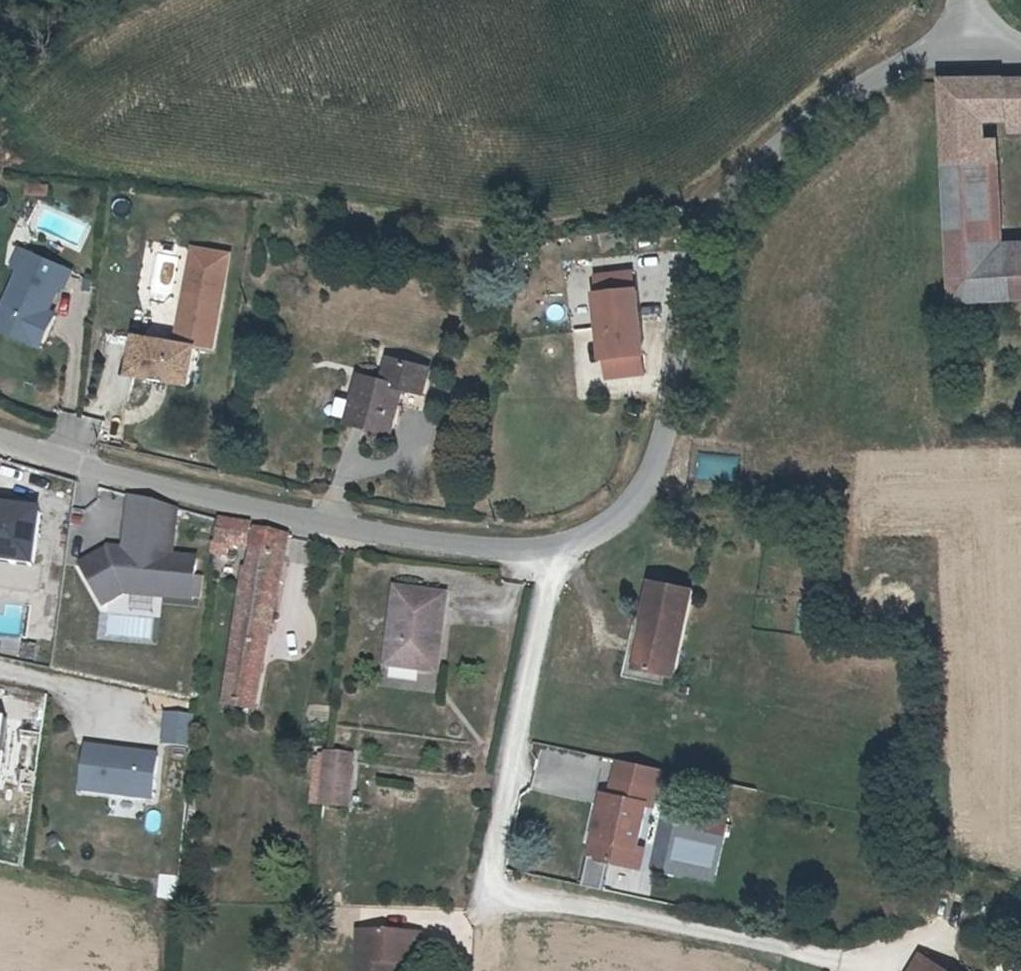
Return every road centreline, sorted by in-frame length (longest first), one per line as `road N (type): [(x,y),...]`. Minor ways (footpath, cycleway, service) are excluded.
road 1 (unclassified): [(961,20),(782,127),(691,222),(667,449),(611,518),(552,551)]
road 2 (unclassified): [(552,551),(483,887),(826,956)]
road 3 (unclassified): [(552,551),(373,540),(209,501),(0,437)]

